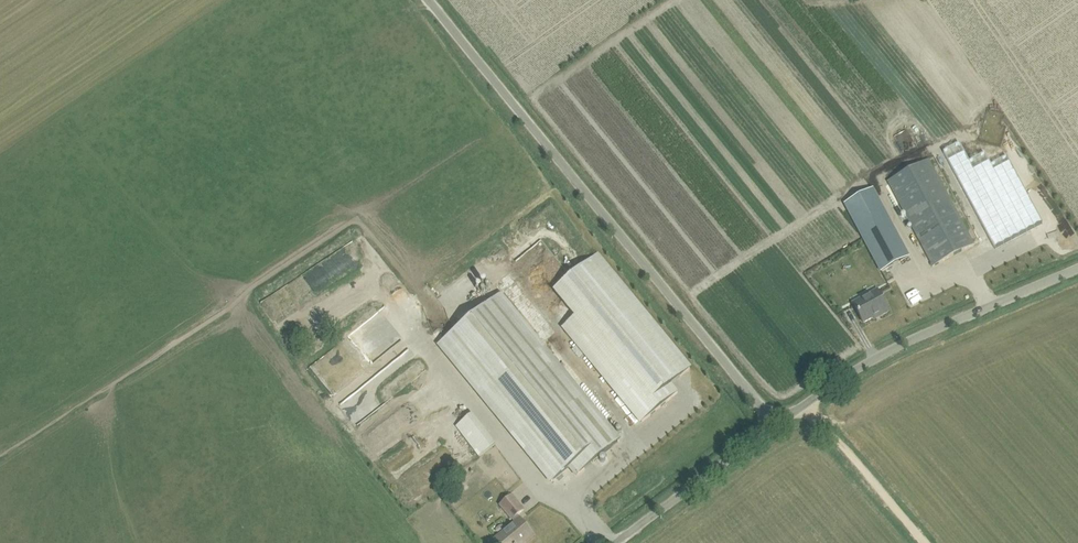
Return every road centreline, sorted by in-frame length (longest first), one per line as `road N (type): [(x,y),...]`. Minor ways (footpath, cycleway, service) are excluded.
road 1 (unclassified): [(776,423),(430,0)]
road 2 (unclassified): [(776,423),(905,341),(1077,267)]
road 3 (unclassified): [(614,542),(776,423)]
road 4 (track): [(805,402),(928,542)]

